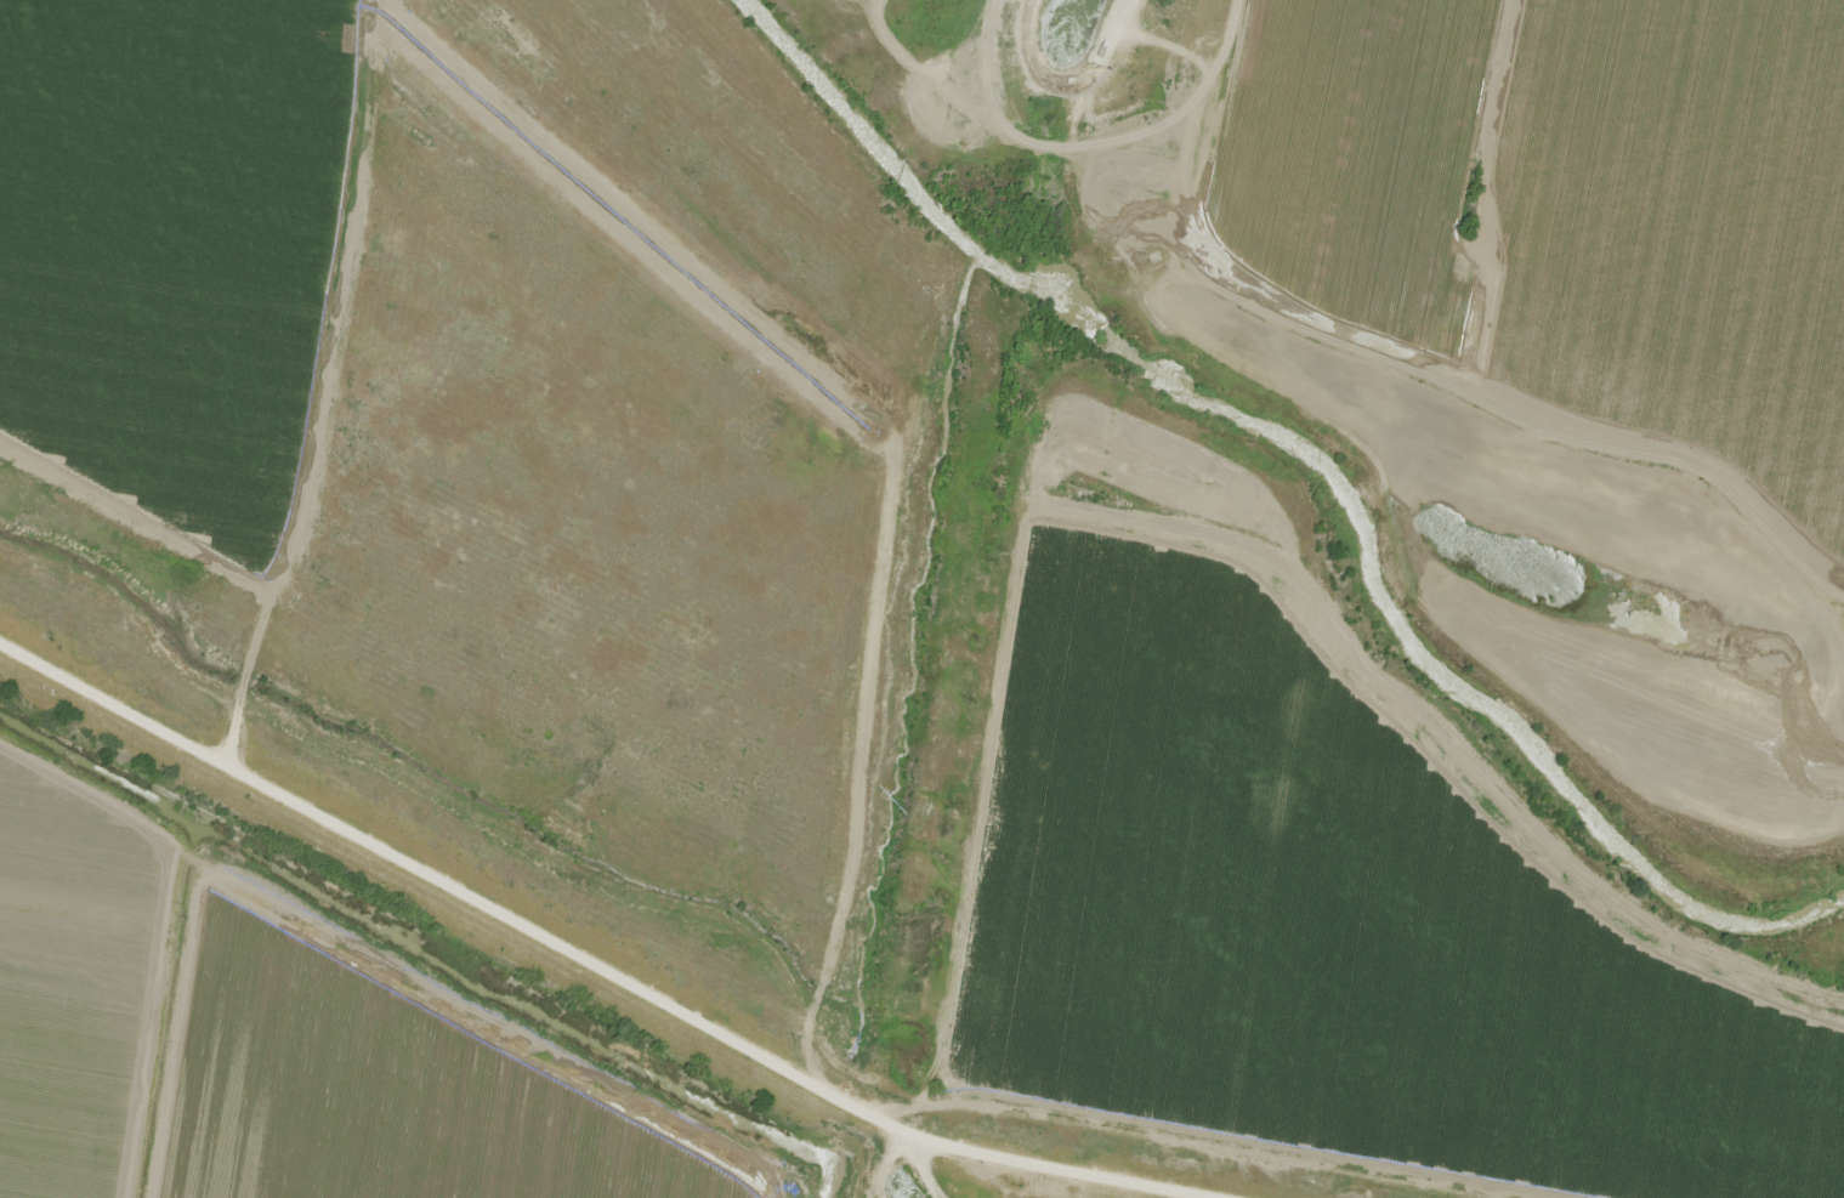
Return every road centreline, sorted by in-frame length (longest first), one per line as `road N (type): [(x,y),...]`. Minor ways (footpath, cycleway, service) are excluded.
road 1 (residential): [(337,0),(293,470),(268,645),(243,744)]
road 2 (residential): [(863,1118),(1275,1197)]
road 3 (residential): [(1046,0),(1042,55),(1105,78)]

